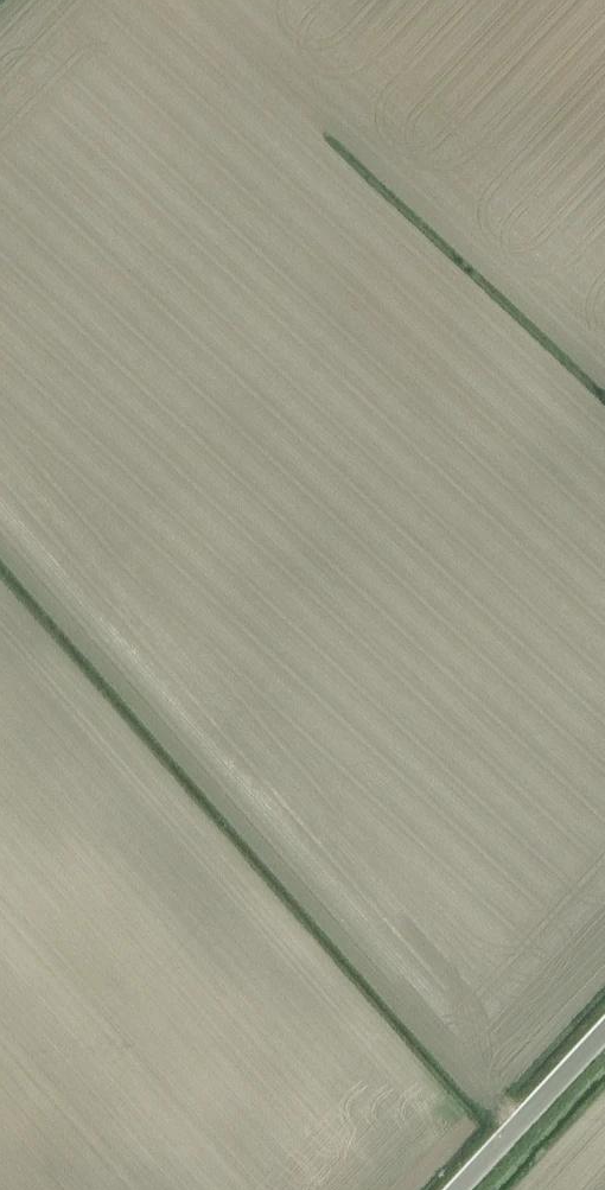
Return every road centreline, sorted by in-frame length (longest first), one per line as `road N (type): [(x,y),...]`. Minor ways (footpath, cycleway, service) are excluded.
road 1 (unclassified): [(457,1189),(604,1030)]

